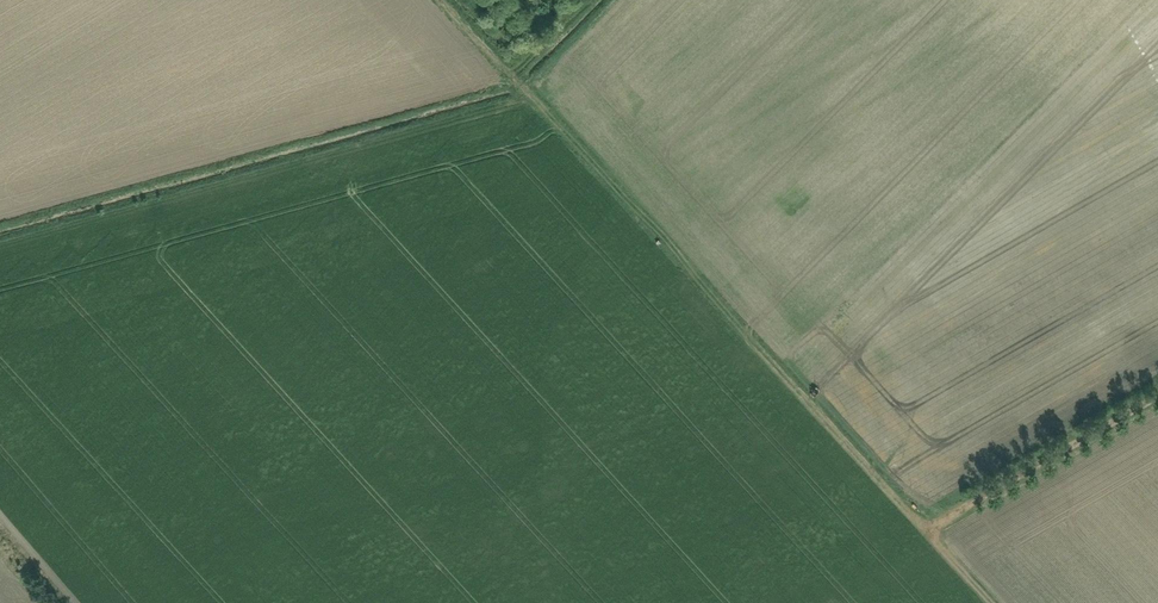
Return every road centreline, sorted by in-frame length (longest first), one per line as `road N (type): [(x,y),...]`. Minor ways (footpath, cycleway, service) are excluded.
road 1 (track): [(442,0),(931,536)]
road 2 (track): [(1157,403),(931,536),(994,602)]

